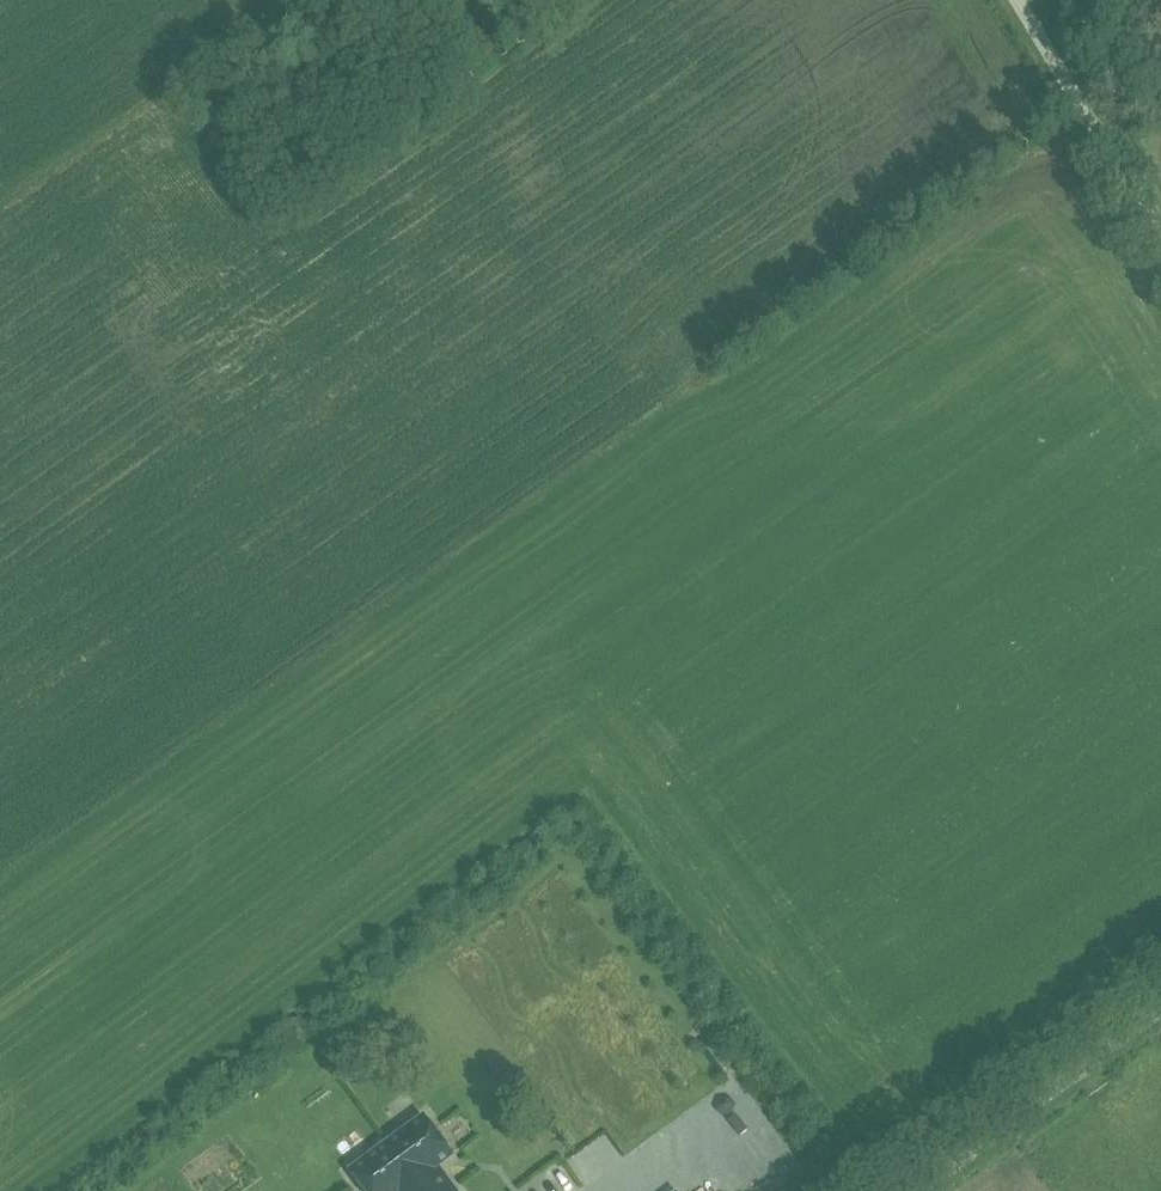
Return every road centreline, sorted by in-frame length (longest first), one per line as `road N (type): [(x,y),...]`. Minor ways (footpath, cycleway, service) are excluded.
road 1 (tertiary): [(937,1190),(1160,1018)]
road 2 (unclassified): [(1160,238),(1016,0)]

